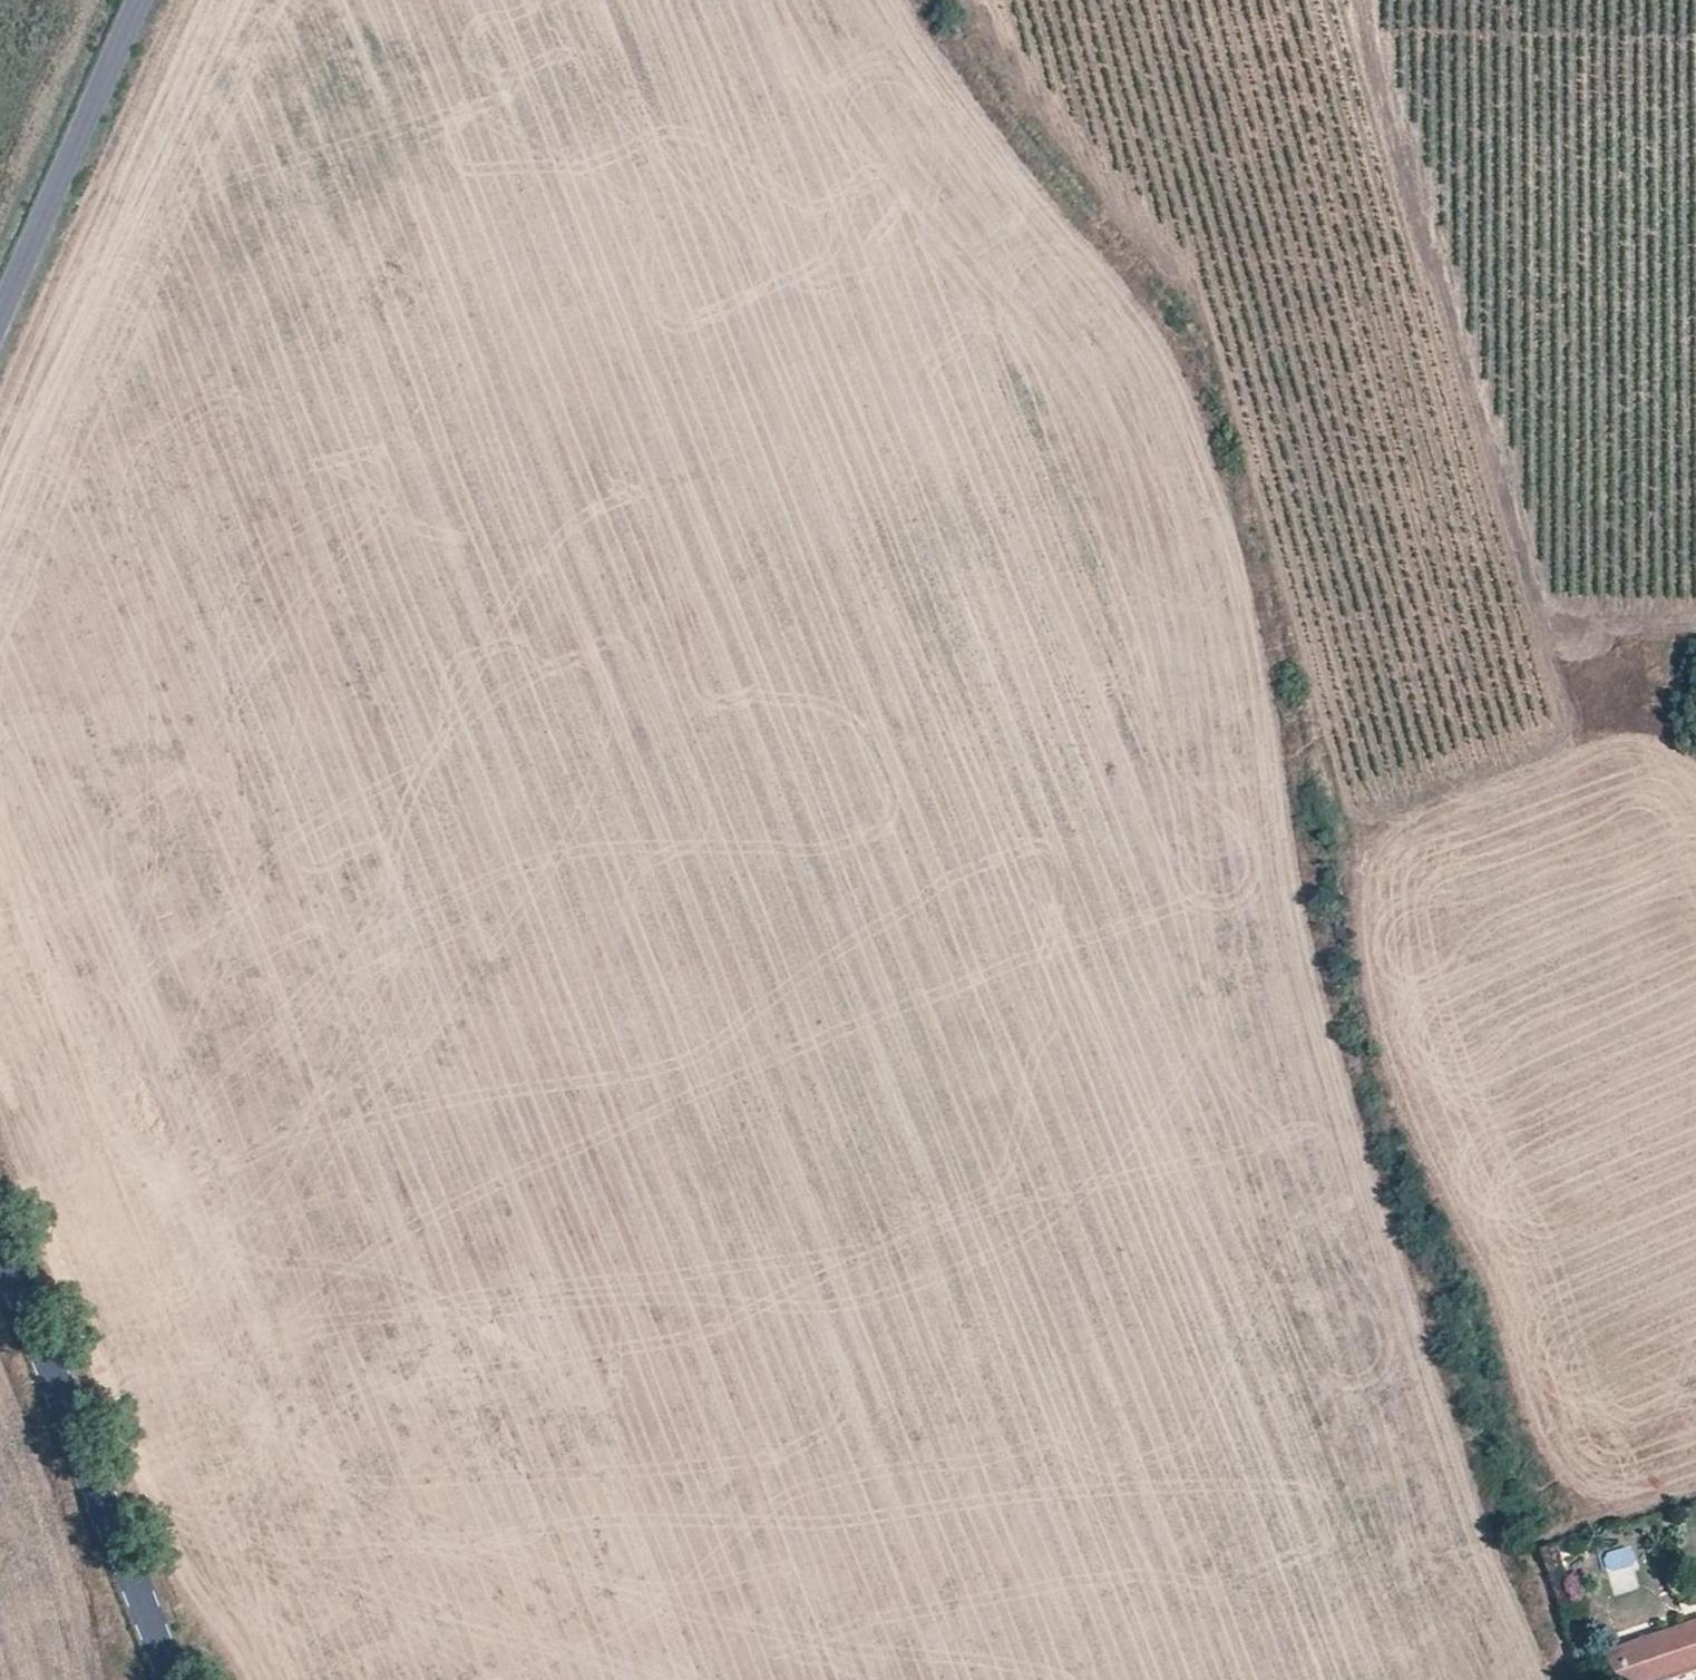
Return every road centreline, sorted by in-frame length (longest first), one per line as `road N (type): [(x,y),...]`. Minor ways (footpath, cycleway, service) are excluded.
road 1 (tertiary): [(171,1679),(0,1239)]
road 2 (unclassified): [(0,313),(139,0)]

